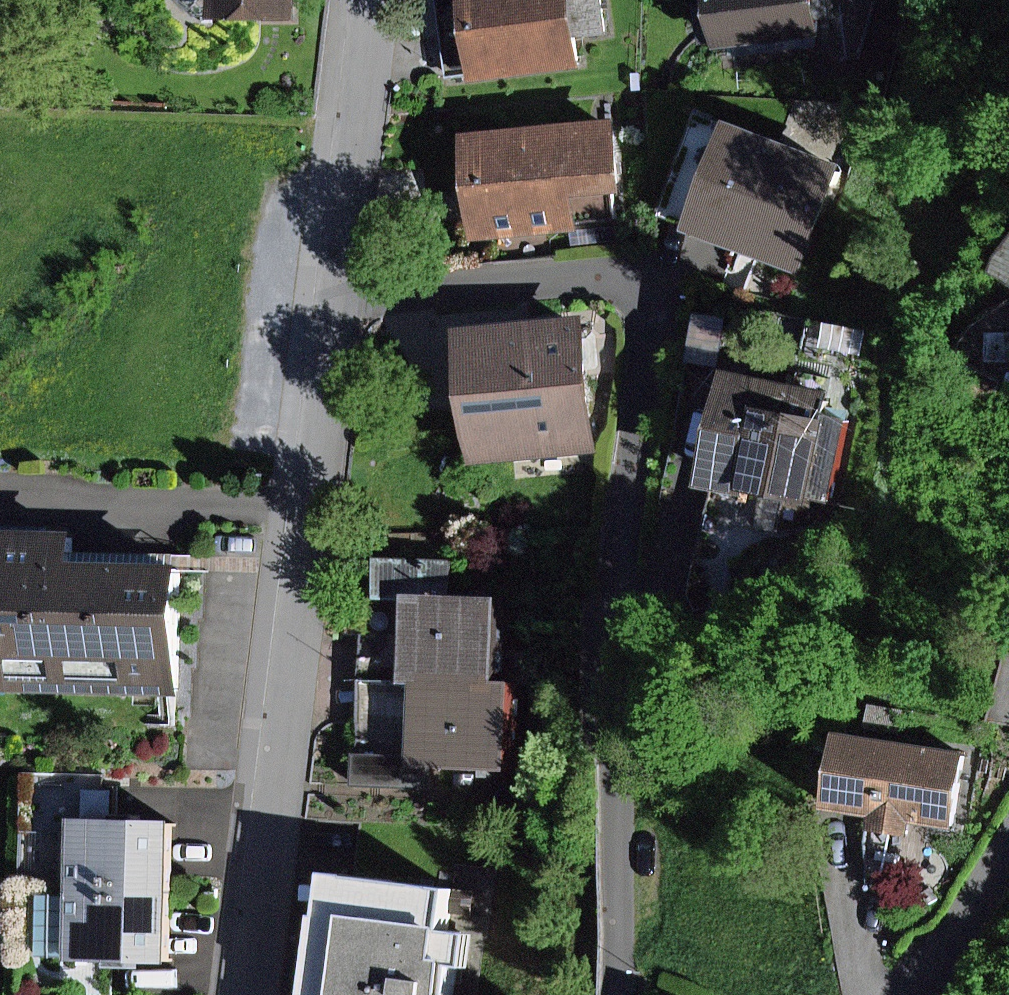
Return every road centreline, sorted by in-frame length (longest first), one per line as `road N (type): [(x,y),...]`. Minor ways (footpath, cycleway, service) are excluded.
road 1 (residential): [(336,288),(433,297),(568,263),(613,265),(637,276),(655,298),(663,340),(621,627),(630,994)]
road 2 (residential): [(265,994),(336,288)]
road 3 (residential): [(336,288),(371,0)]
road 4 (residential): [(934,994),(1008,865)]

